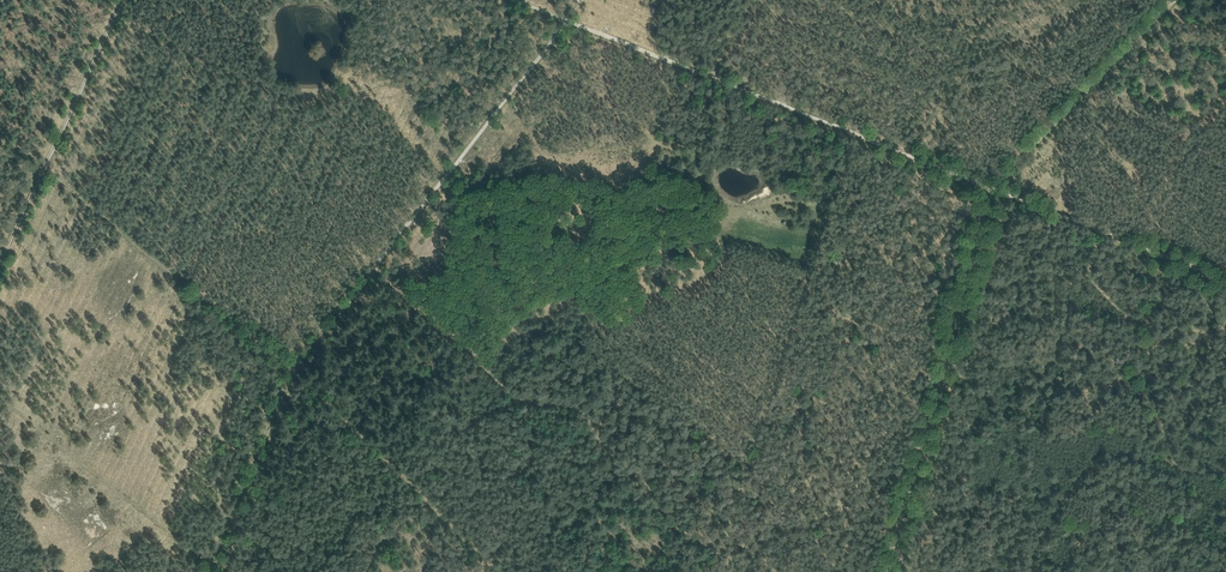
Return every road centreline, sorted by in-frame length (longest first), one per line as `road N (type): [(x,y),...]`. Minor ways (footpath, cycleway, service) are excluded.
road 1 (track): [(1166,0),(992,186),(887,571)]
road 2 (track): [(1105,232),(570,20)]
road 3 (track): [(374,274),(521,399),(573,403),(590,418),(608,463),(634,465),(655,509),(689,531),(726,540),(715,571)]
road 4 (track): [(860,134),(726,540)]
road 5 (track): [(570,20),(374,274)]
road 6 (track): [(115,16),(0,264)]
road 7 (track): [(298,374),(215,564)]
road 8 (track): [(463,161),(395,91),(303,103)]
road 9 (track): [(1225,281),(1105,232)]
road 10 (track): [(298,374),(374,274)]
road 11 (track): [(223,67),(115,16)]

